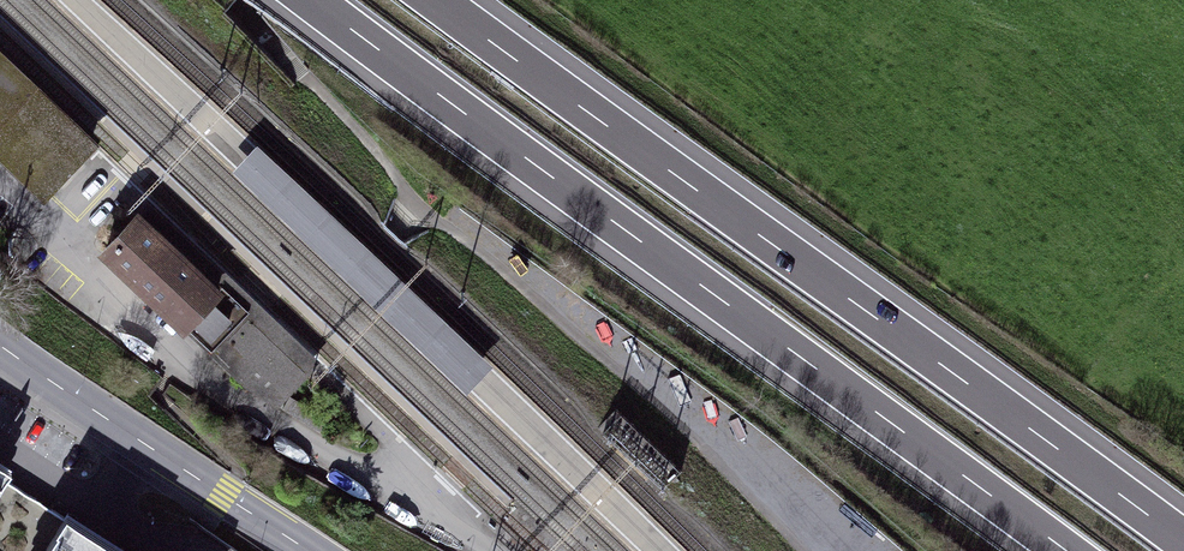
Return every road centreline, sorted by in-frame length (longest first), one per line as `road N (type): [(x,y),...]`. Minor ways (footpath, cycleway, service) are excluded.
road 1 (motorway): [(310,0),(1058,550)]
road 2 (motorway): [(1183,543),(435,0)]
road 3 (primary): [(309,550),(145,444)]
road 4 (primary): [(145,444),(0,344)]
road 5 (residential): [(131,467),(115,491),(116,514),(133,532),(205,550)]

